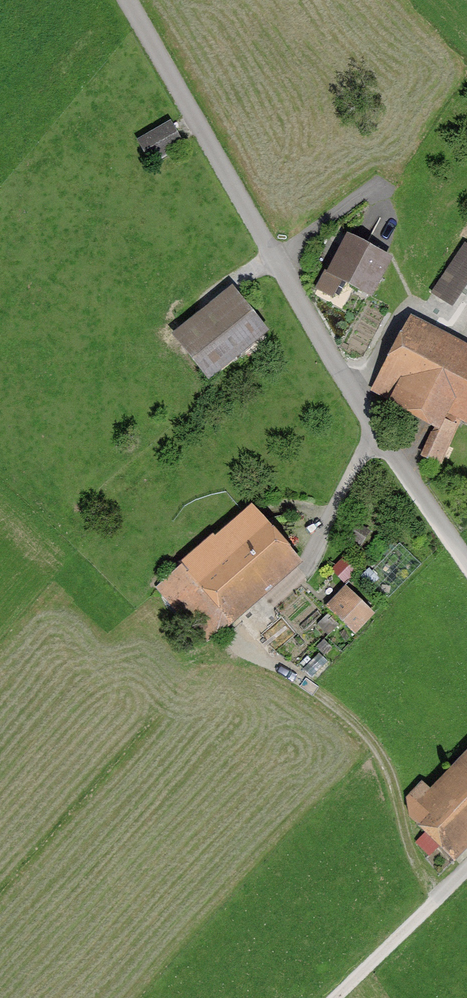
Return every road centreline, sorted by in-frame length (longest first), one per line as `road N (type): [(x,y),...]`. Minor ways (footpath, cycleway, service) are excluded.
road 1 (unclassified): [(130,0),(376,430),(466,559)]
road 2 (track): [(376,430),(308,571),(258,637),(337,702),(382,751),(412,864),(437,901)]
road 3 (track): [(339,997),(466,870)]

